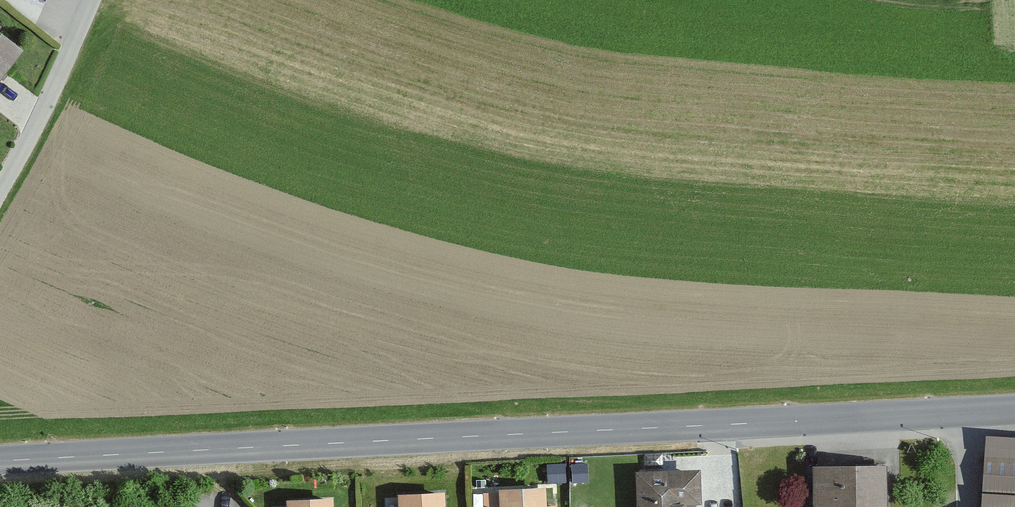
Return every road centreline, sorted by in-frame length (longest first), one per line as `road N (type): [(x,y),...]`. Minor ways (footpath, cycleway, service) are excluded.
road 1 (tertiary): [(0,462),(1014,409)]
road 2 (unclassified): [(0,184),(95,0)]

